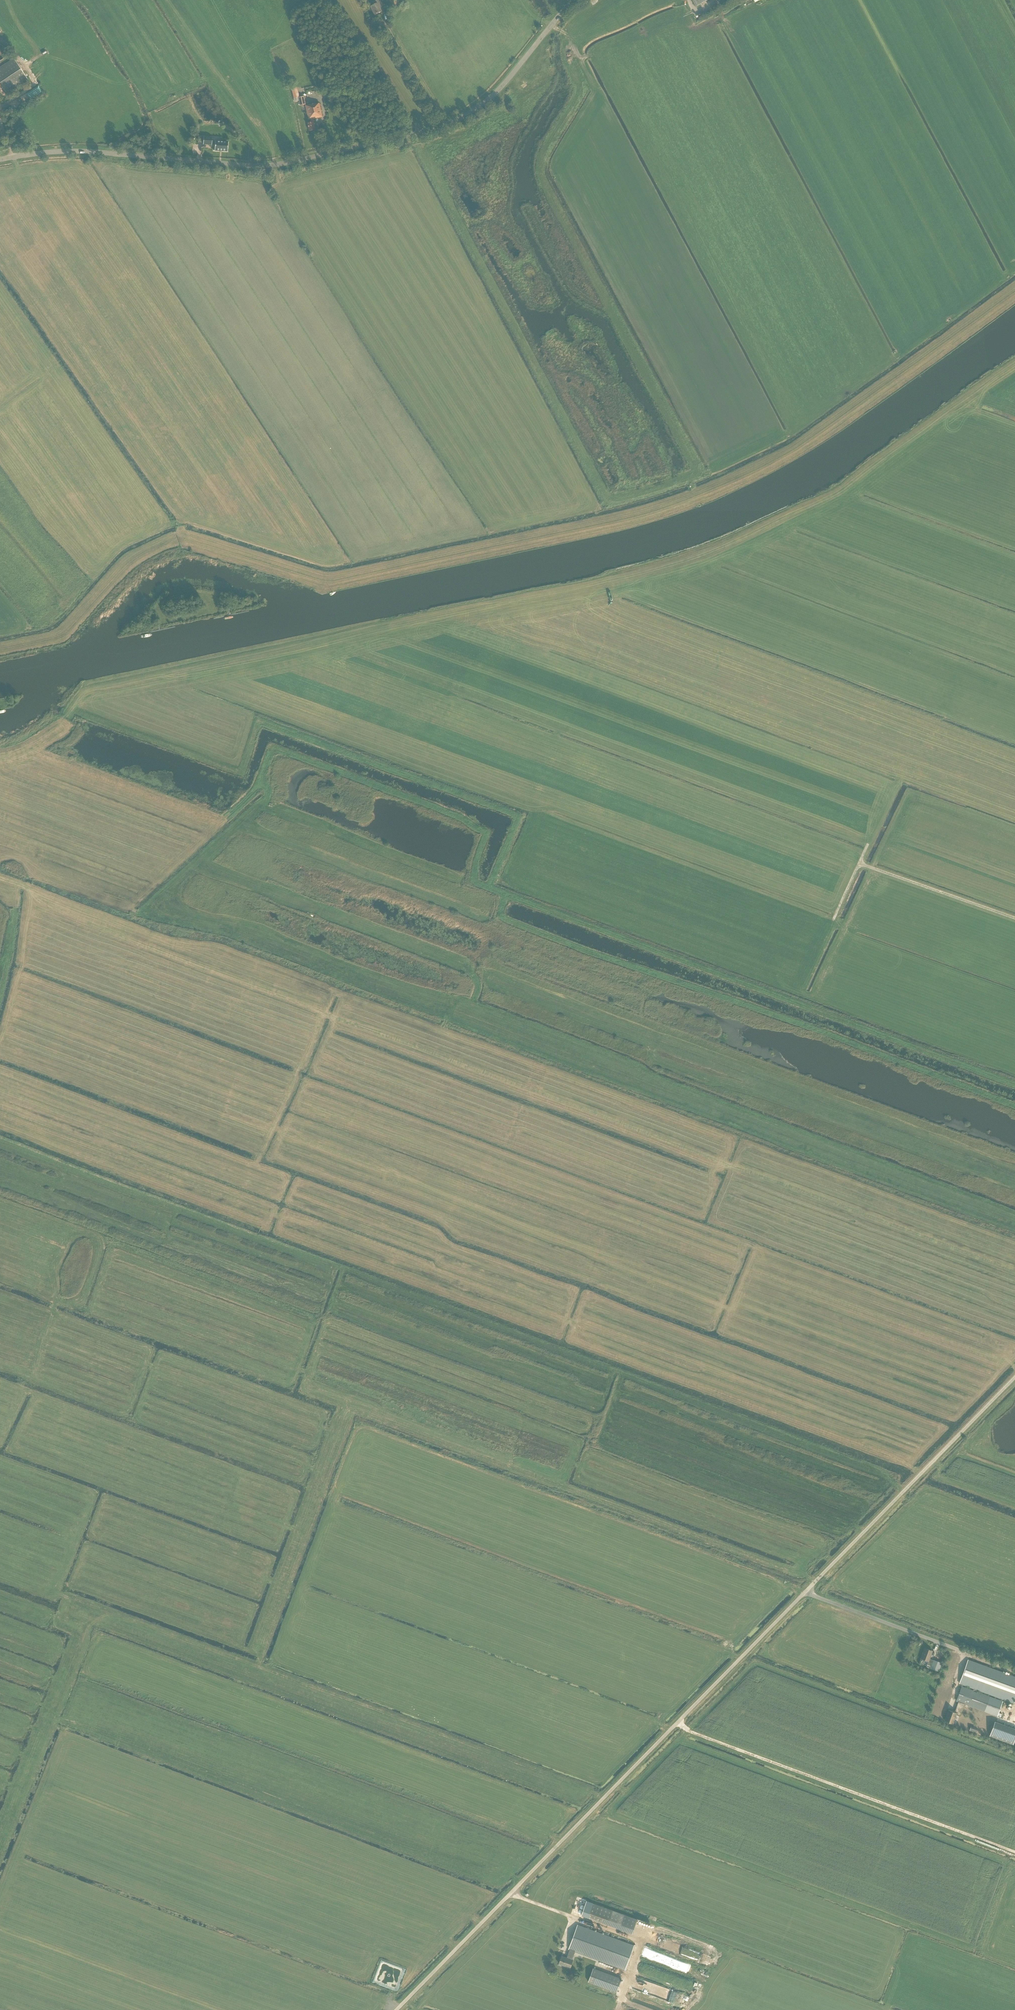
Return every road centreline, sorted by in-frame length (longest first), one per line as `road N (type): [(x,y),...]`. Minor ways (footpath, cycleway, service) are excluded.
road 1 (unclassified): [(397,2009),(1014,1377)]
road 2 (tertiary): [(0,160),(99,152),(252,168),(436,129),(494,95),(577,0)]
road 3 (track): [(445,124),(383,21)]

